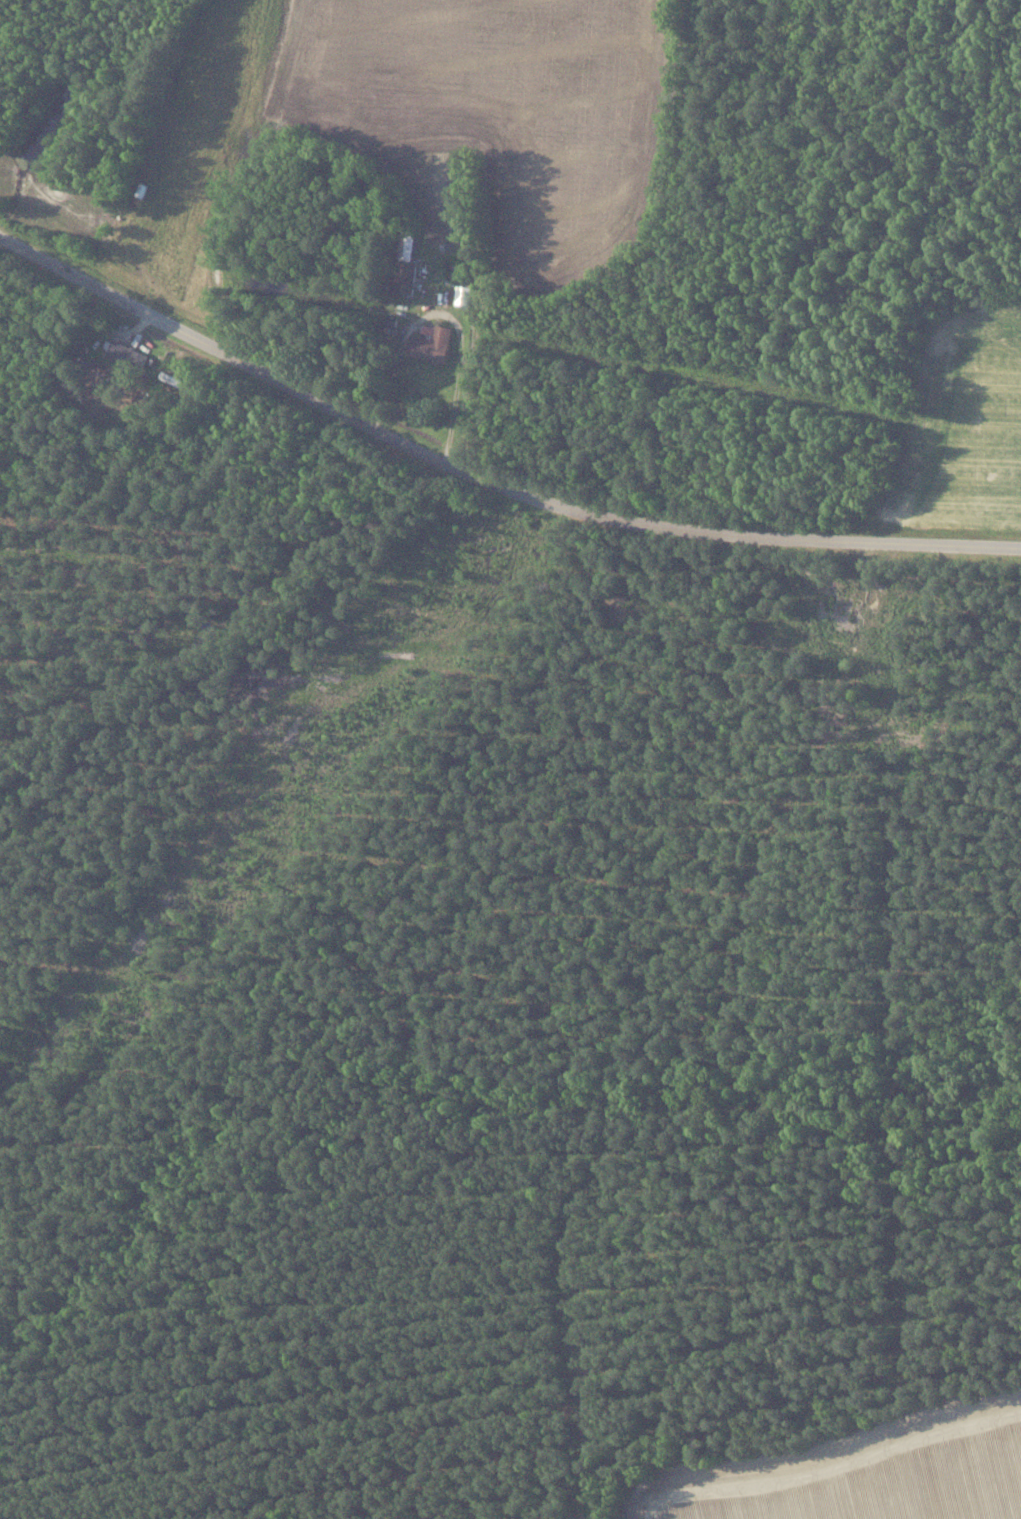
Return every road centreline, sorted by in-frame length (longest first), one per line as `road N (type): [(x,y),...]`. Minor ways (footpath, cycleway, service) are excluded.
road 1 (residential): [(1020,547),(844,542),(602,519),(543,504),(387,436),(0,237)]

